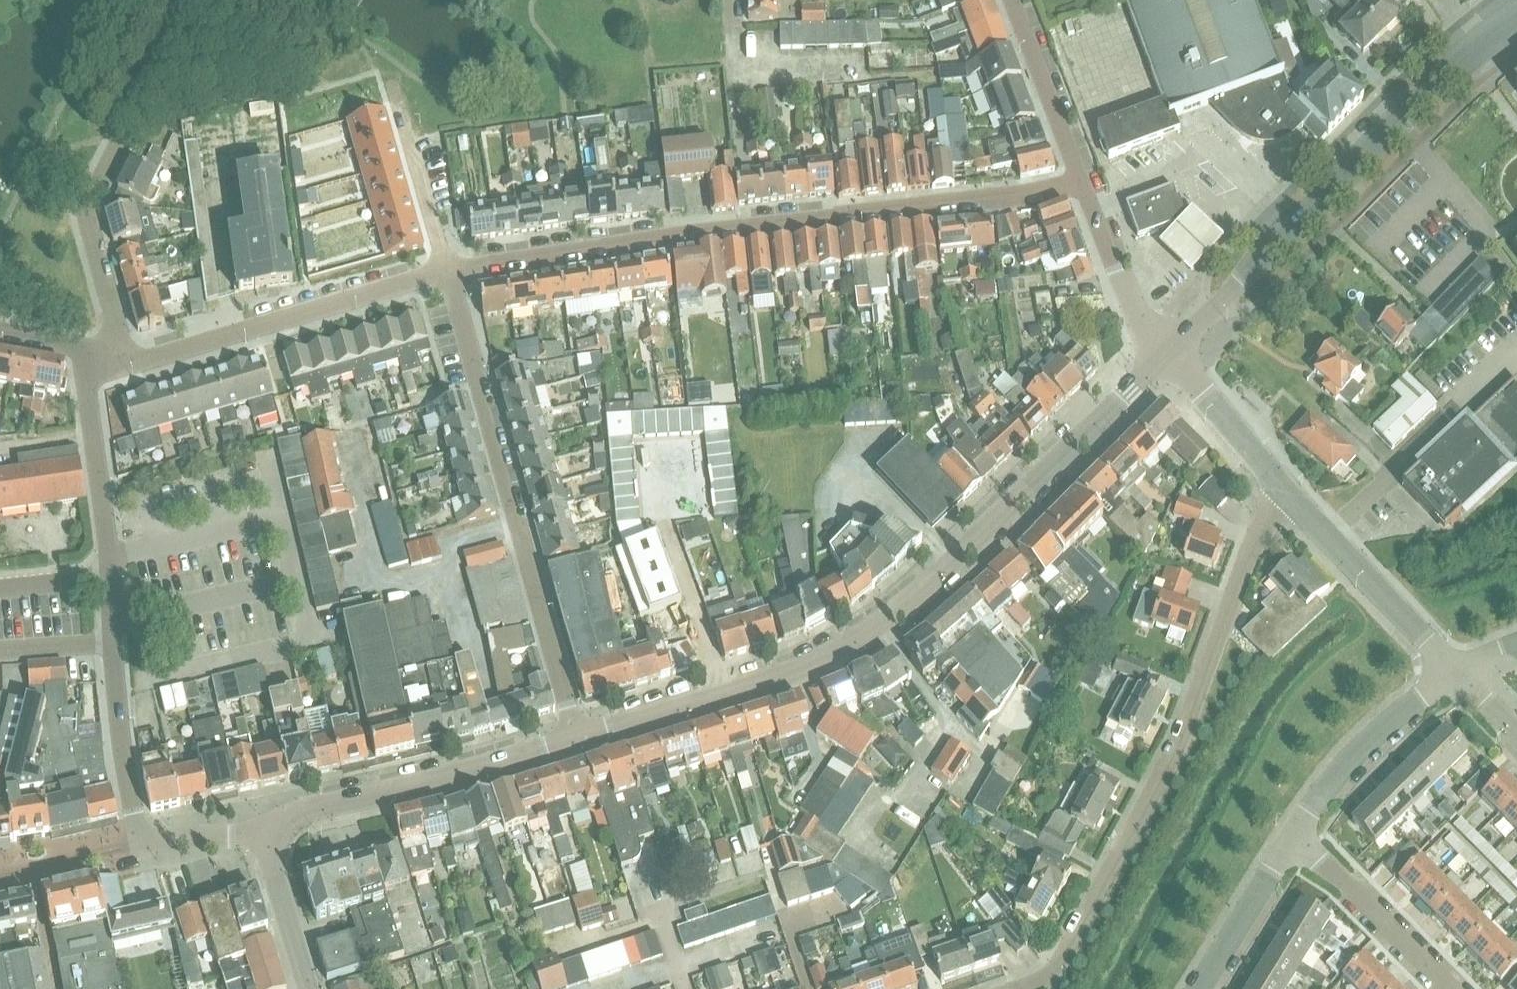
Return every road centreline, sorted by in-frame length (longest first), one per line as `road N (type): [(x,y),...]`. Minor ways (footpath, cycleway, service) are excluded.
road 1 (residential): [(575,734),(778,678),(888,626),(1171,352)]
road 2 (residential): [(447,270),(1079,177)]
road 3 (residential): [(1019,988),(1047,979),(1064,955),(1172,754),(1263,520),(1285,492)]
road 4 (residential): [(575,734),(447,270)]
road 5 (residential): [(1171,352),(1431,89),(1516,17)]
road 6 (residential): [(122,354),(151,359),(447,270)]
road 7 (residential): [(264,830),(575,734)]
road 8 (residential): [(1455,673),(1285,492)]
road 9 (residential): [(1290,841),(1361,747),(1455,673)]
road 10 (residential): [(109,574),(81,346)]
road 11 (residential): [(122,354),(86,214),(122,142)]
road 12 (residential): [(1448,988),(1319,860),(1290,841)]
road 13 (residential): [(142,844),(112,644)]
road 14 (residential): [(1171,352),(1136,311),(1079,177)]
road 15 (residential): [(447,270),(395,88)]
road 16 (residential): [(1079,177),(1012,0)]
road 17 (residential): [(856,64),(735,66),(734,0)]
road 18 (residential): [(1285,492),(1171,352)]
road 19 (residential): [(1198,988),(1290,841)]
road 20 (residential): [(310,988),(264,830)]
road 21 (residential): [(142,844),(264,830)]
road 22 (residential): [(54,988),(29,868)]

